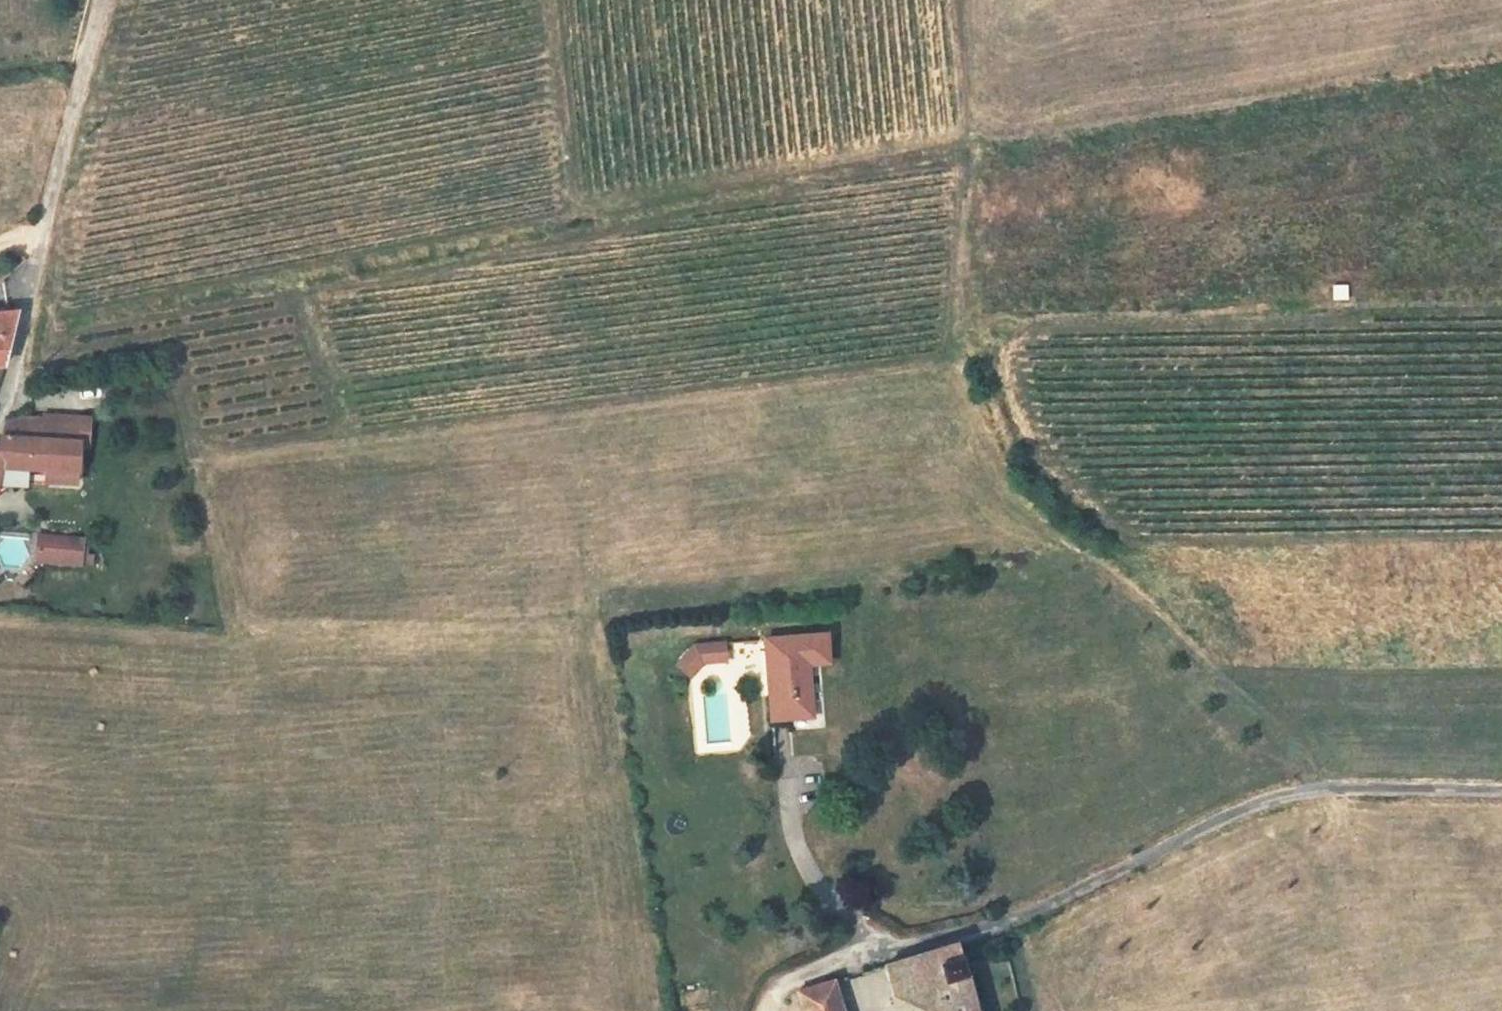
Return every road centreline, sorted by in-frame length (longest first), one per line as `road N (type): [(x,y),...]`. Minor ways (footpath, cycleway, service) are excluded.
road 1 (residential): [(1501,788),(1298,792),(1239,810),(997,927),(877,947),(798,974),(769,1010)]
road 2 (unclassified): [(104,0),(0,411)]

